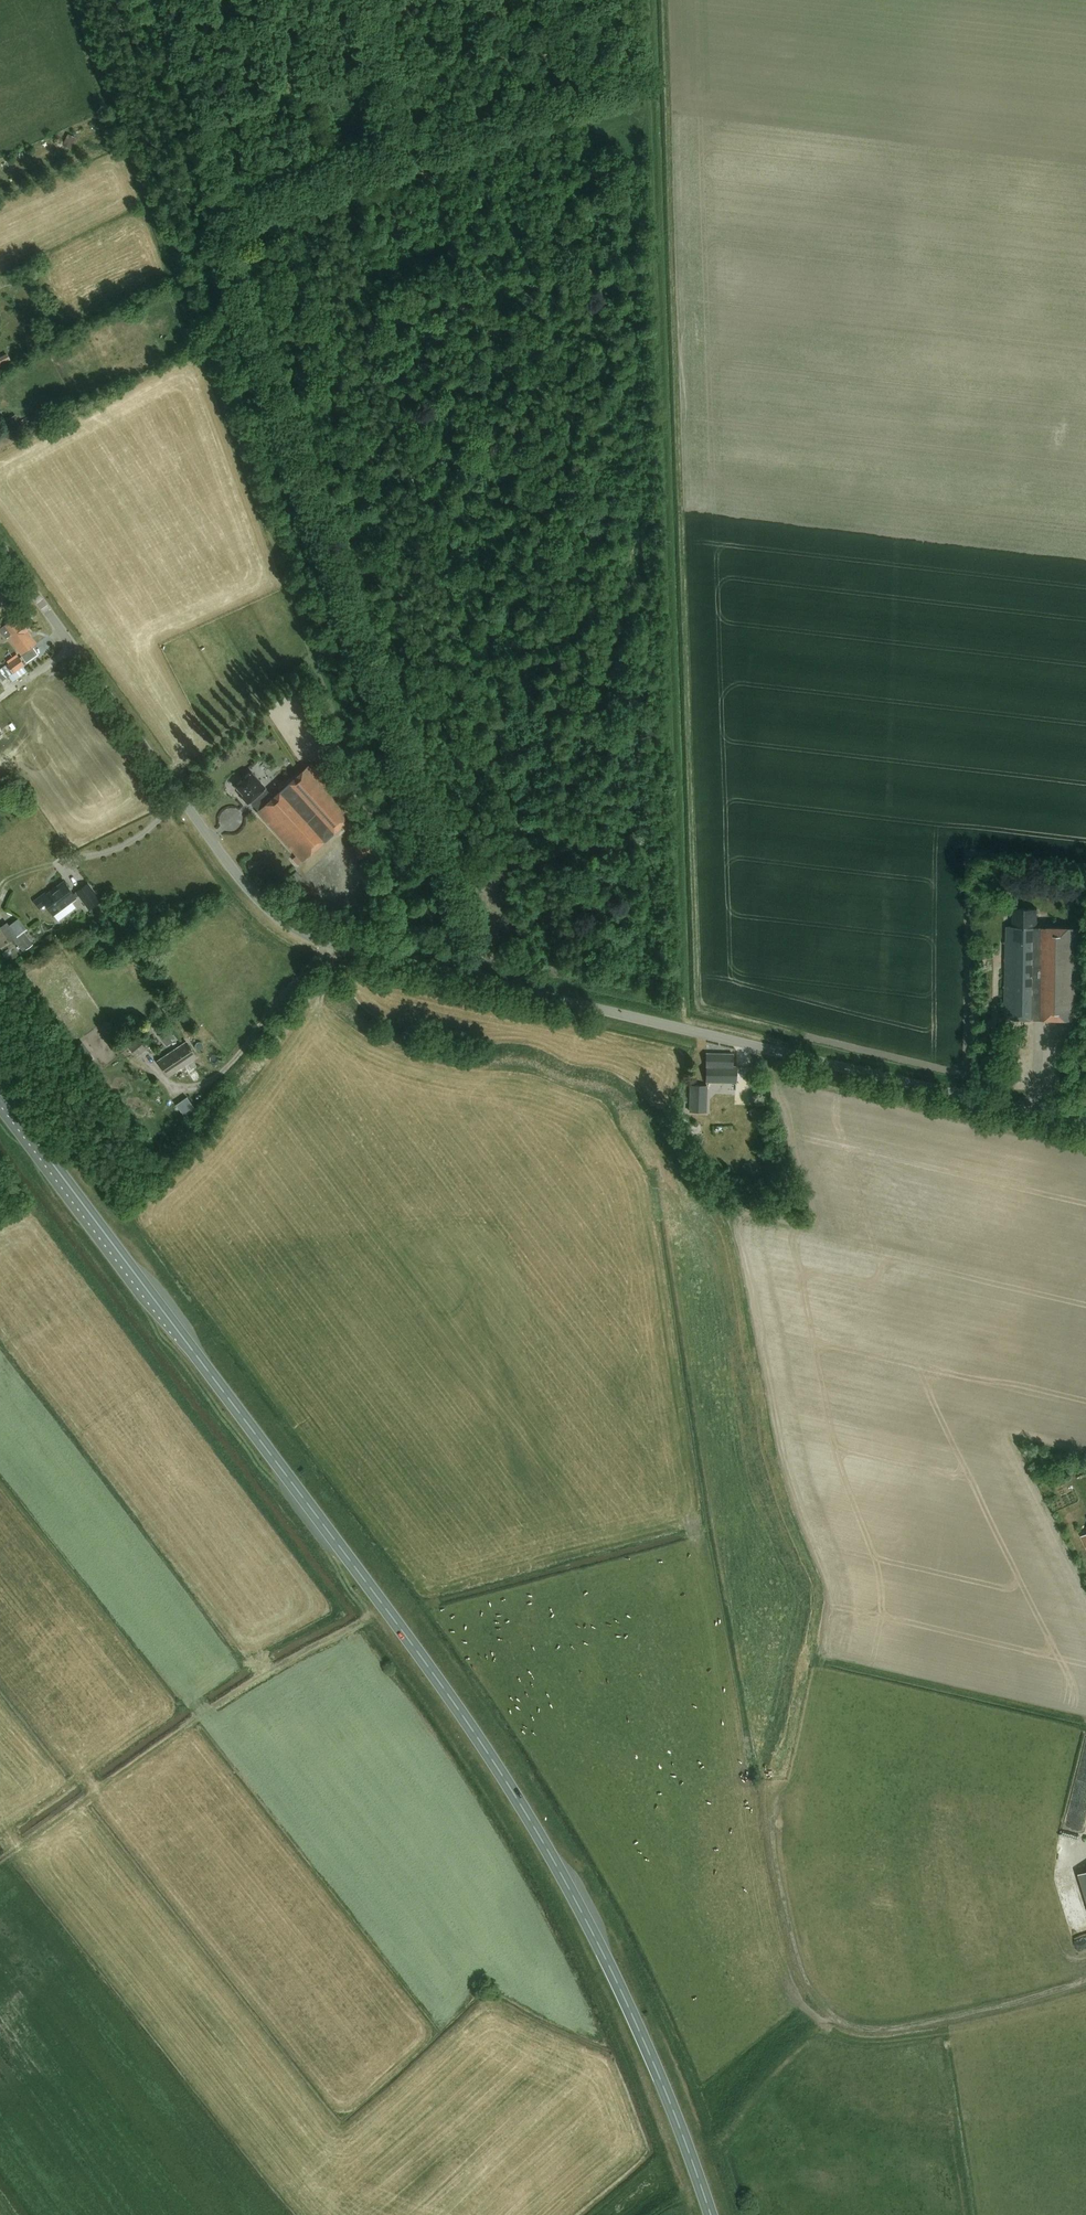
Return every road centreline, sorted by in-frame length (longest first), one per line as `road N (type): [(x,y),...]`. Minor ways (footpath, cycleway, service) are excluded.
road 1 (trunk): [(704,2214),(601,1952),(489,1760),(0,1096)]
road 2 (unclassified): [(1085,1124),(335,947),(273,914),(248,889),(40,608)]

